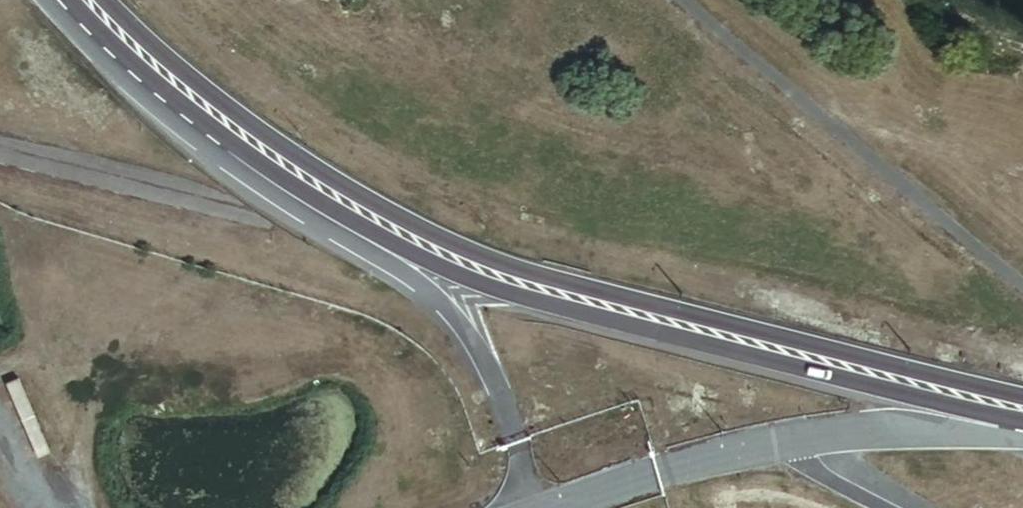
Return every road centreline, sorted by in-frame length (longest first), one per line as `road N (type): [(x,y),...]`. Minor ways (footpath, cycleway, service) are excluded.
road 1 (tertiary): [(92,0),(223,116),(326,188),(448,255),(572,295),(1022,407)]

